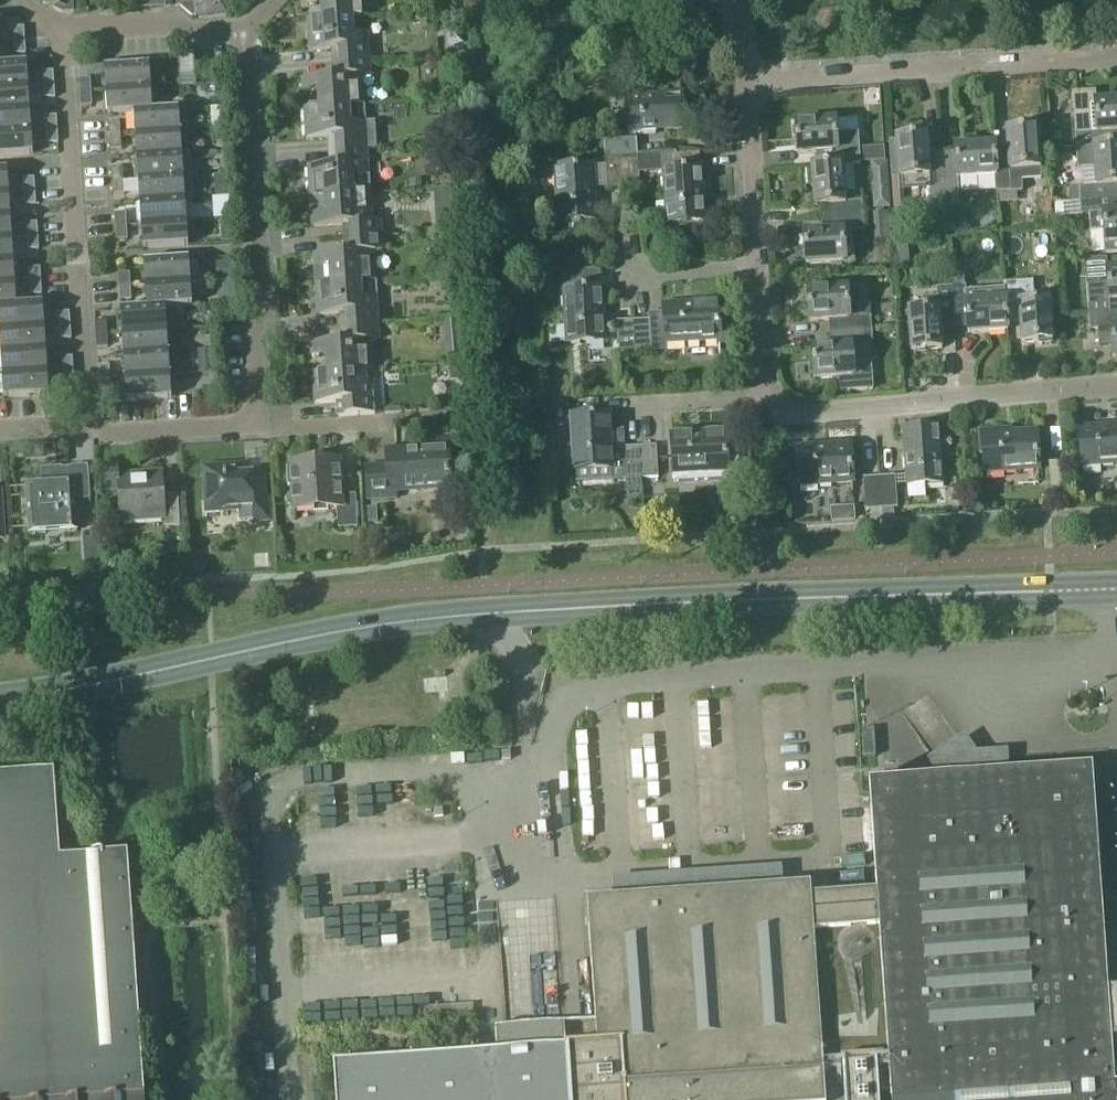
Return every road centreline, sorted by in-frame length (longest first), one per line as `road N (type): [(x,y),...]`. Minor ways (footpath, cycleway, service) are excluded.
road 1 (secondary): [(1116,587),(409,621),(0,697)]
road 2 (residential): [(250,35),(268,336),(251,340),(258,426)]
road 3 (residential): [(93,432),(64,30)]
road 4 (residential): [(746,81),(1116,59)]
road 5 (residential): [(762,396),(790,413),(1116,384)]
road 6 (residential): [(64,30),(173,24),(195,38),(250,35)]
road 7 (residential): [(756,271),(746,81)]
road 8 (residential): [(258,426),(93,432)]
road 9 (residential): [(393,418),(258,426)]
road 10 (residential): [(628,405),(762,396)]
road 11 (residential): [(762,396),(756,271)]
road 12 (residential): [(635,280),(756,271)]

